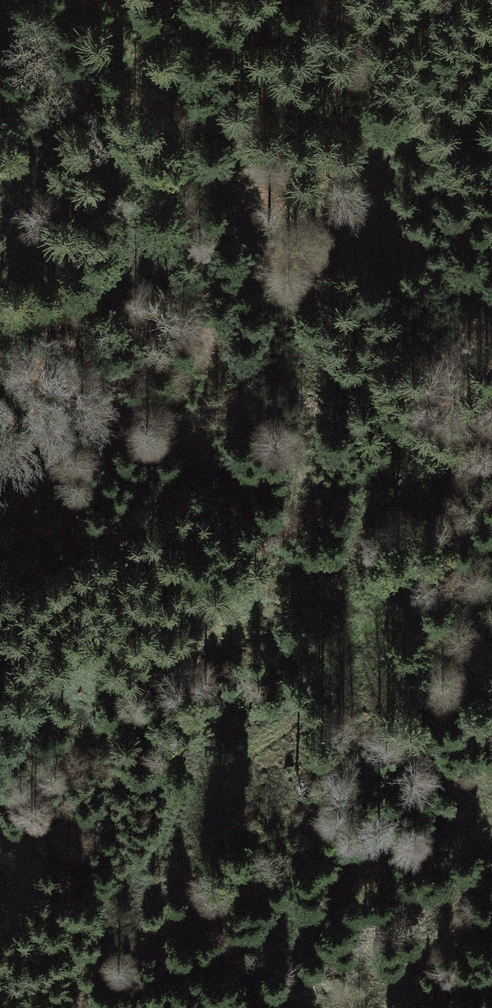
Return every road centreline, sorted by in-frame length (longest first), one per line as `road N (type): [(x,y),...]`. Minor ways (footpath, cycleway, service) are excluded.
road 1 (track): [(112,0),(232,181),(247,247),(202,352),(93,456),(0,520)]
road 2 (track): [(491,549),(396,615),(272,737),(137,802)]
road 3 (track): [(232,181),(316,197),(491,83)]
road 4 (track): [(491,857),(399,1007)]

